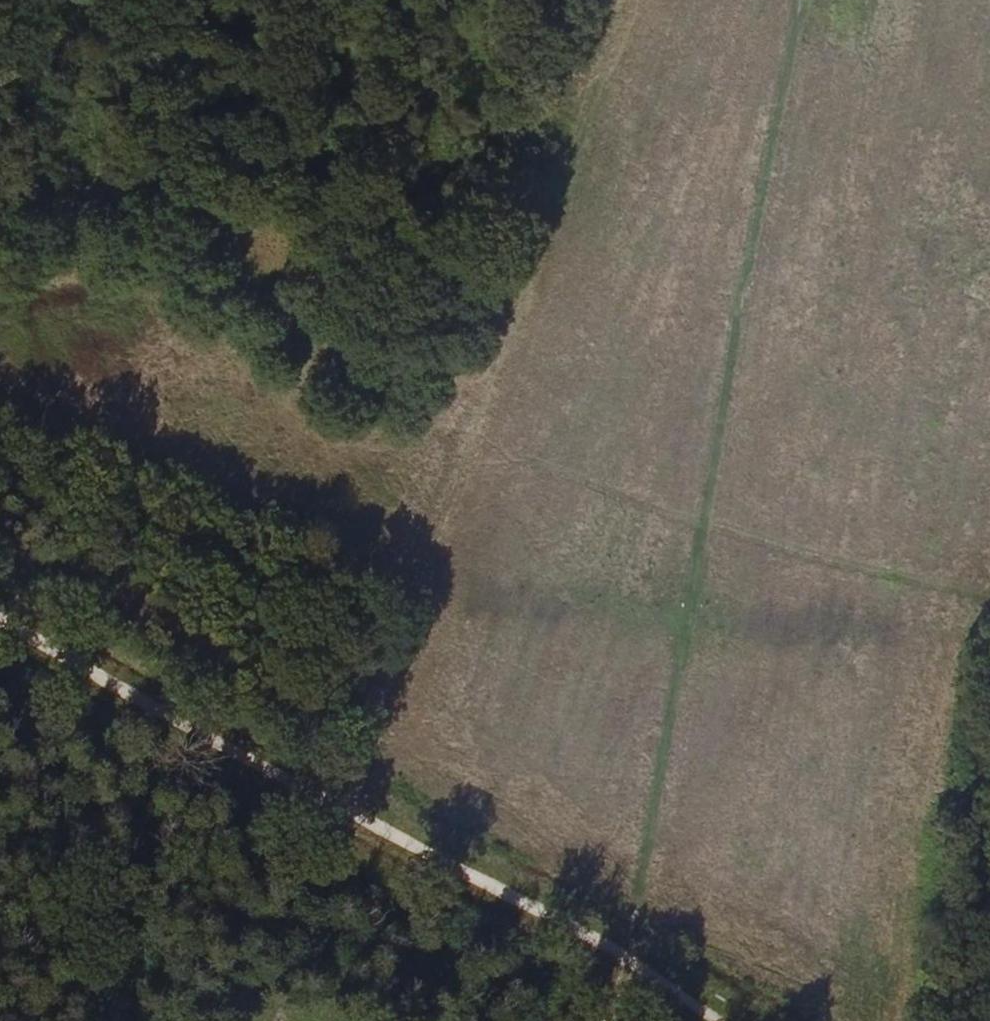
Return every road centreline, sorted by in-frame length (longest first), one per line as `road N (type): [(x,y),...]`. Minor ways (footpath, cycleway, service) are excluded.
road 1 (track): [(799,0),(633,900)]
road 2 (track): [(0,586),(711,1020)]

